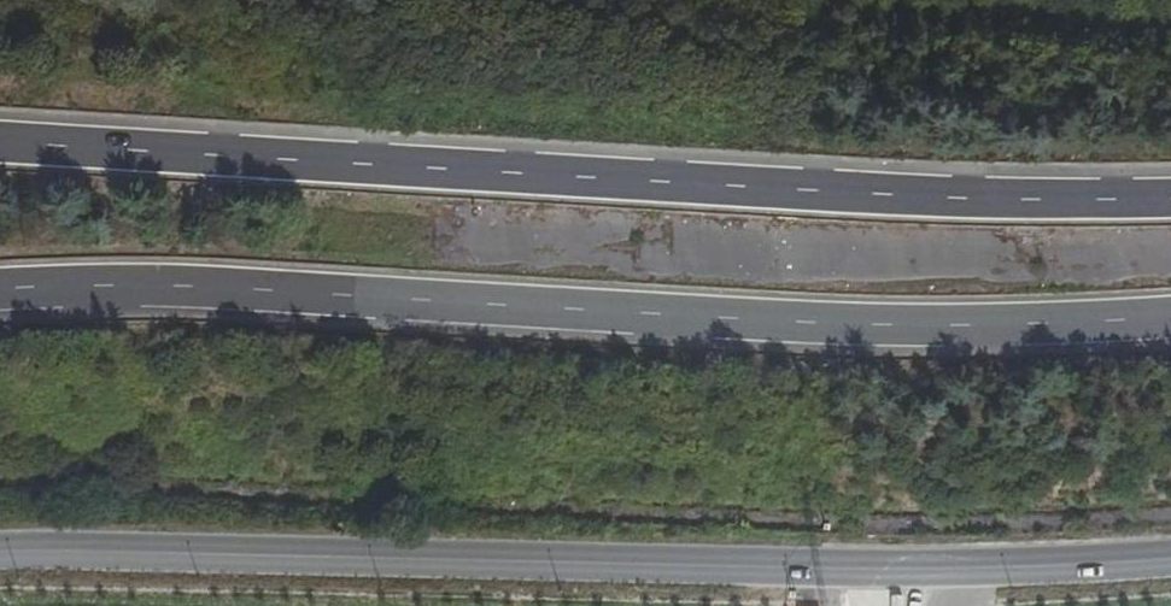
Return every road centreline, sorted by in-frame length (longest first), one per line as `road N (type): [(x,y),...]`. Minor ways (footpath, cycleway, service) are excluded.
road 1 (trunk): [(1170,202),(801,193),(0,143)]
road 2 (trunk): [(0,296),(124,287),(766,324),(1170,321)]
road 3 (secondary): [(1170,555),(1030,565),(0,553)]

